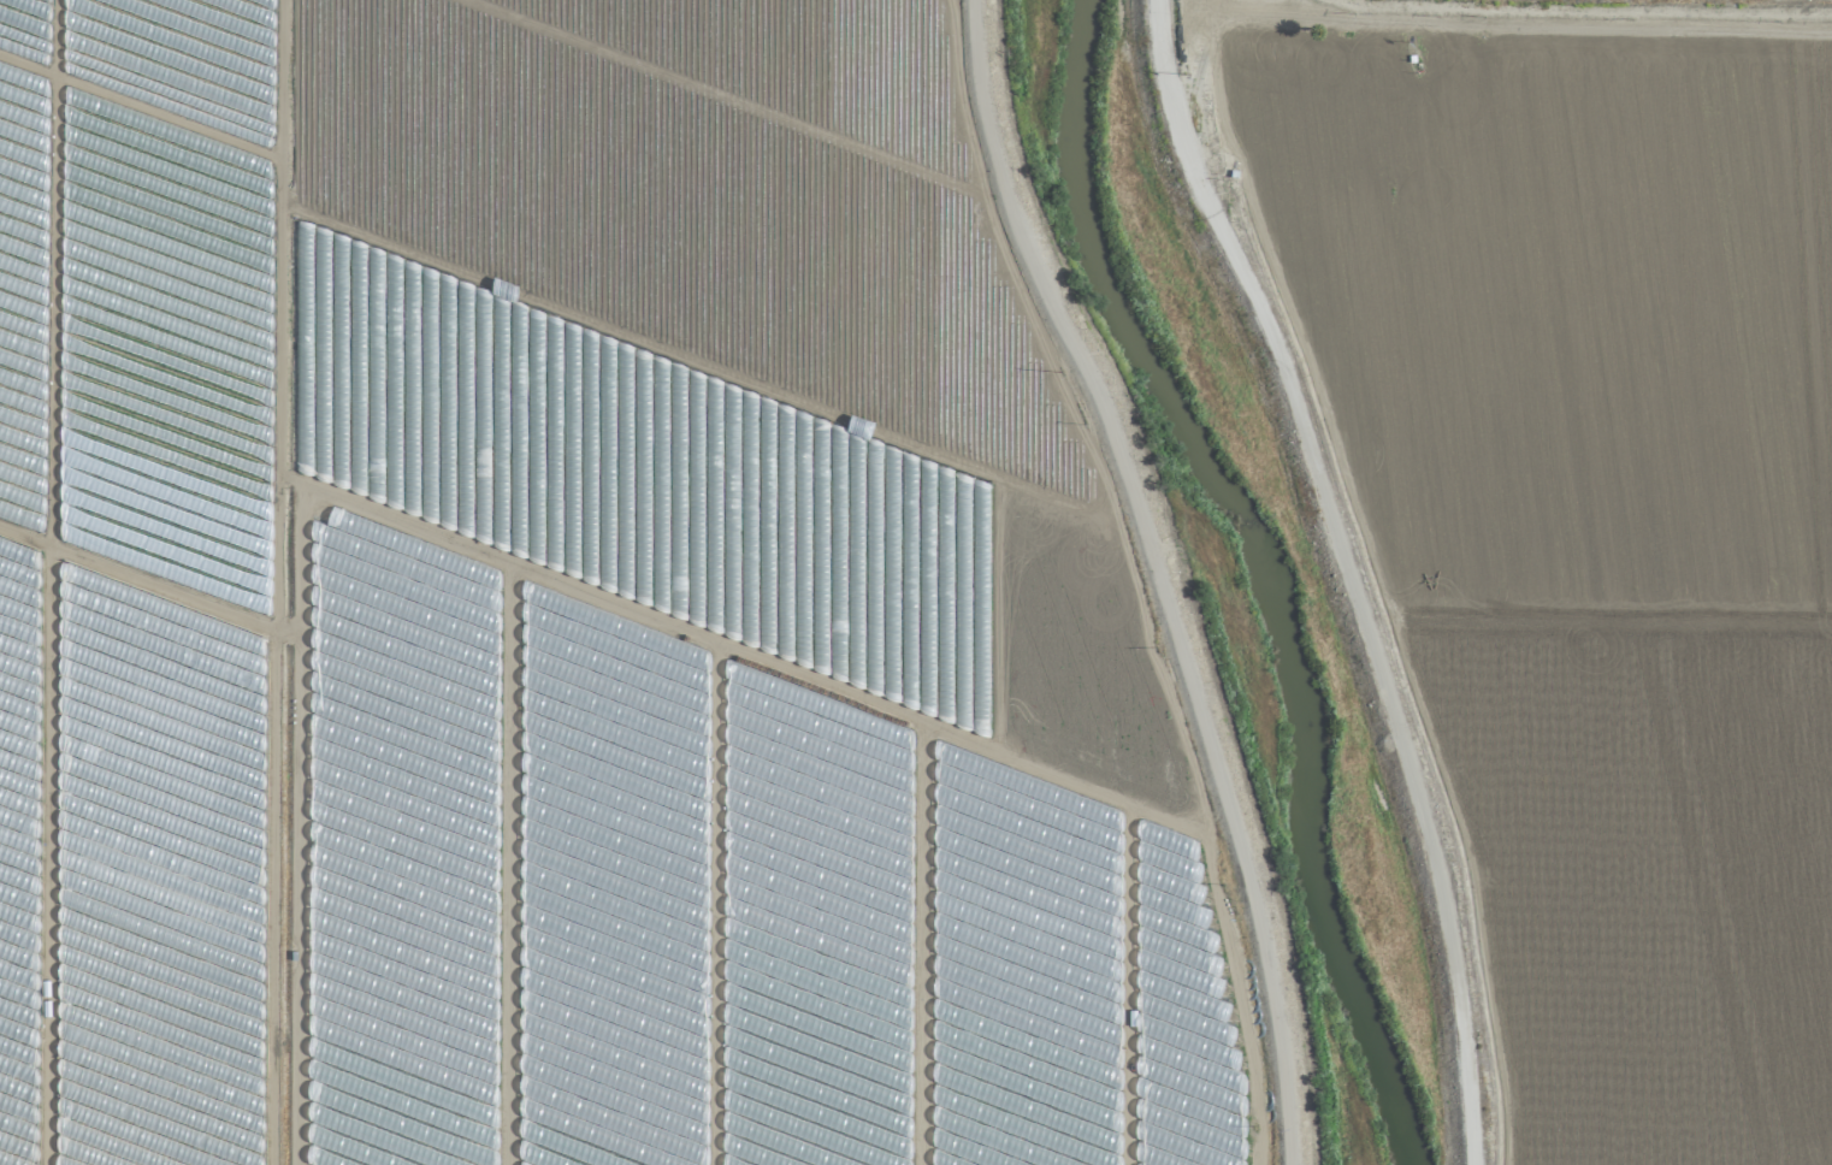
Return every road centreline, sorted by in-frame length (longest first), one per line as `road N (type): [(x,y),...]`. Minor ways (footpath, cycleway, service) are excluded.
road 1 (track): [(970,0),(981,102),(1006,205),(1115,436),(1227,800),(1276,1016),(1286,1164)]
road 2 (residential): [(1324,0),(1359,14),(1831,25)]

